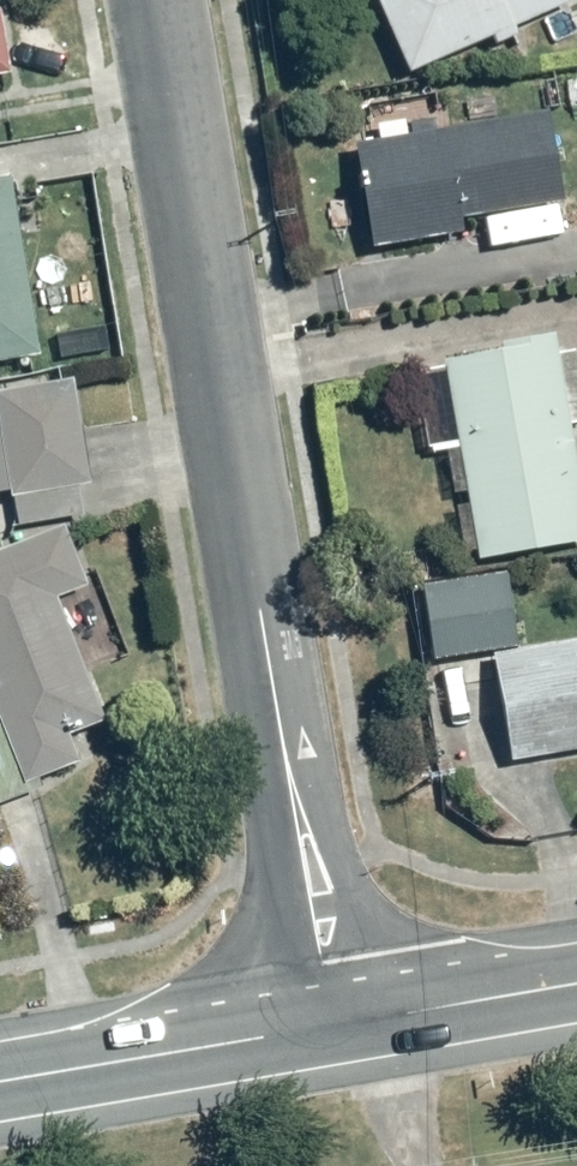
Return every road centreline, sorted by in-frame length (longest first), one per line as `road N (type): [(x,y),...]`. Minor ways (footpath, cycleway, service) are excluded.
road 1 (residential): [(332,1027),(120,0)]
road 2 (secondary): [(0,1083),(332,1027)]
road 3 (secondary): [(332,1027),(576,985)]

